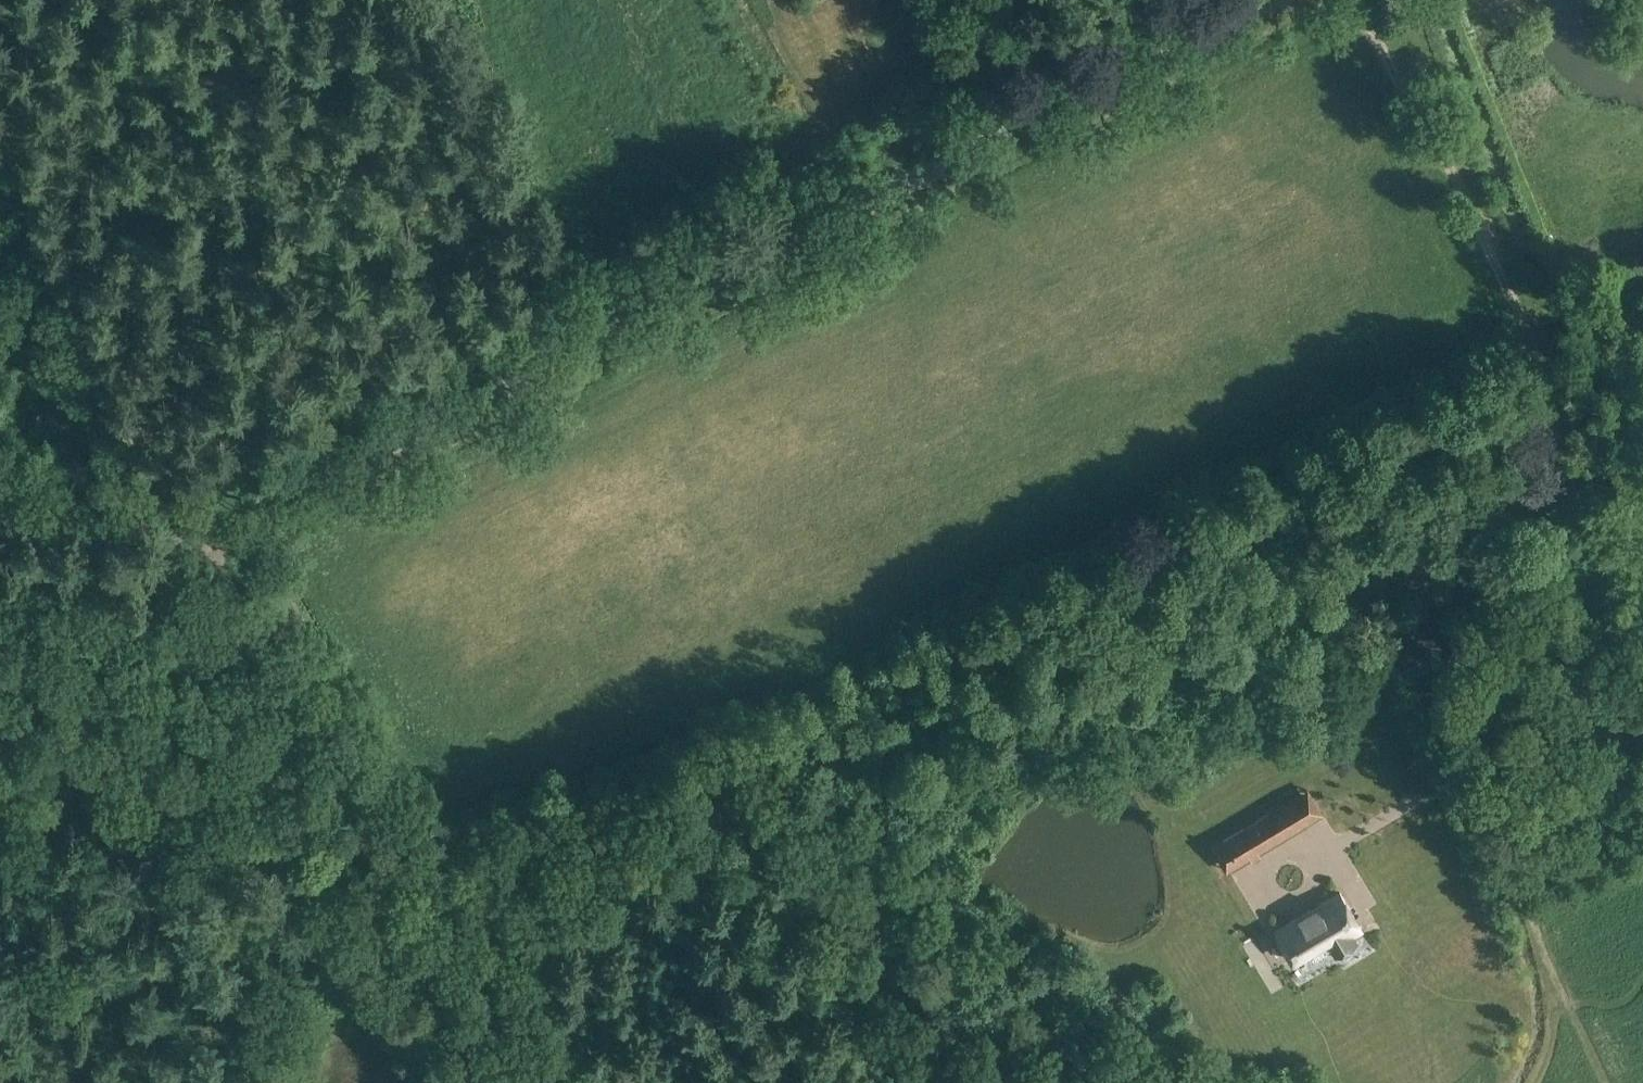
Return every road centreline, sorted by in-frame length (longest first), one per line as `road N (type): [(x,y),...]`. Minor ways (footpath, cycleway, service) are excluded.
road 1 (track): [(1370,0),(207,595),(165,651),(139,742),(136,794),(104,875),(53,947),(0,996)]
road 2 (tertiary): [(1272,0),(203,542),(129,553),(0,537)]
road 3 (track): [(887,741),(976,685),(1027,672),(1144,661),(1260,612),(1419,562),(1474,529)]
road 4 (track): [(413,925),(436,883),(466,865),(547,839),(624,829),(747,766),(887,741)]
road 5 (track): [(203,542),(413,925)]
road 6 (track): [(0,172),(141,452),(129,553)]
road 7 (track): [(1419,562),(1435,674),(1529,902)]
road 8 (track): [(1522,316),(1475,211),(1355,0)]
road 9 (track): [(909,1082),(866,882),(887,741)]
road 10 (track): [(1605,1082),(1547,972),(1529,902)]
road 11 (track): [(413,925),(499,1082)]
road 12 (track): [(1474,529),(1629,454)]
road 13 (track): [(1538,443),(1541,375),(1522,316)]

